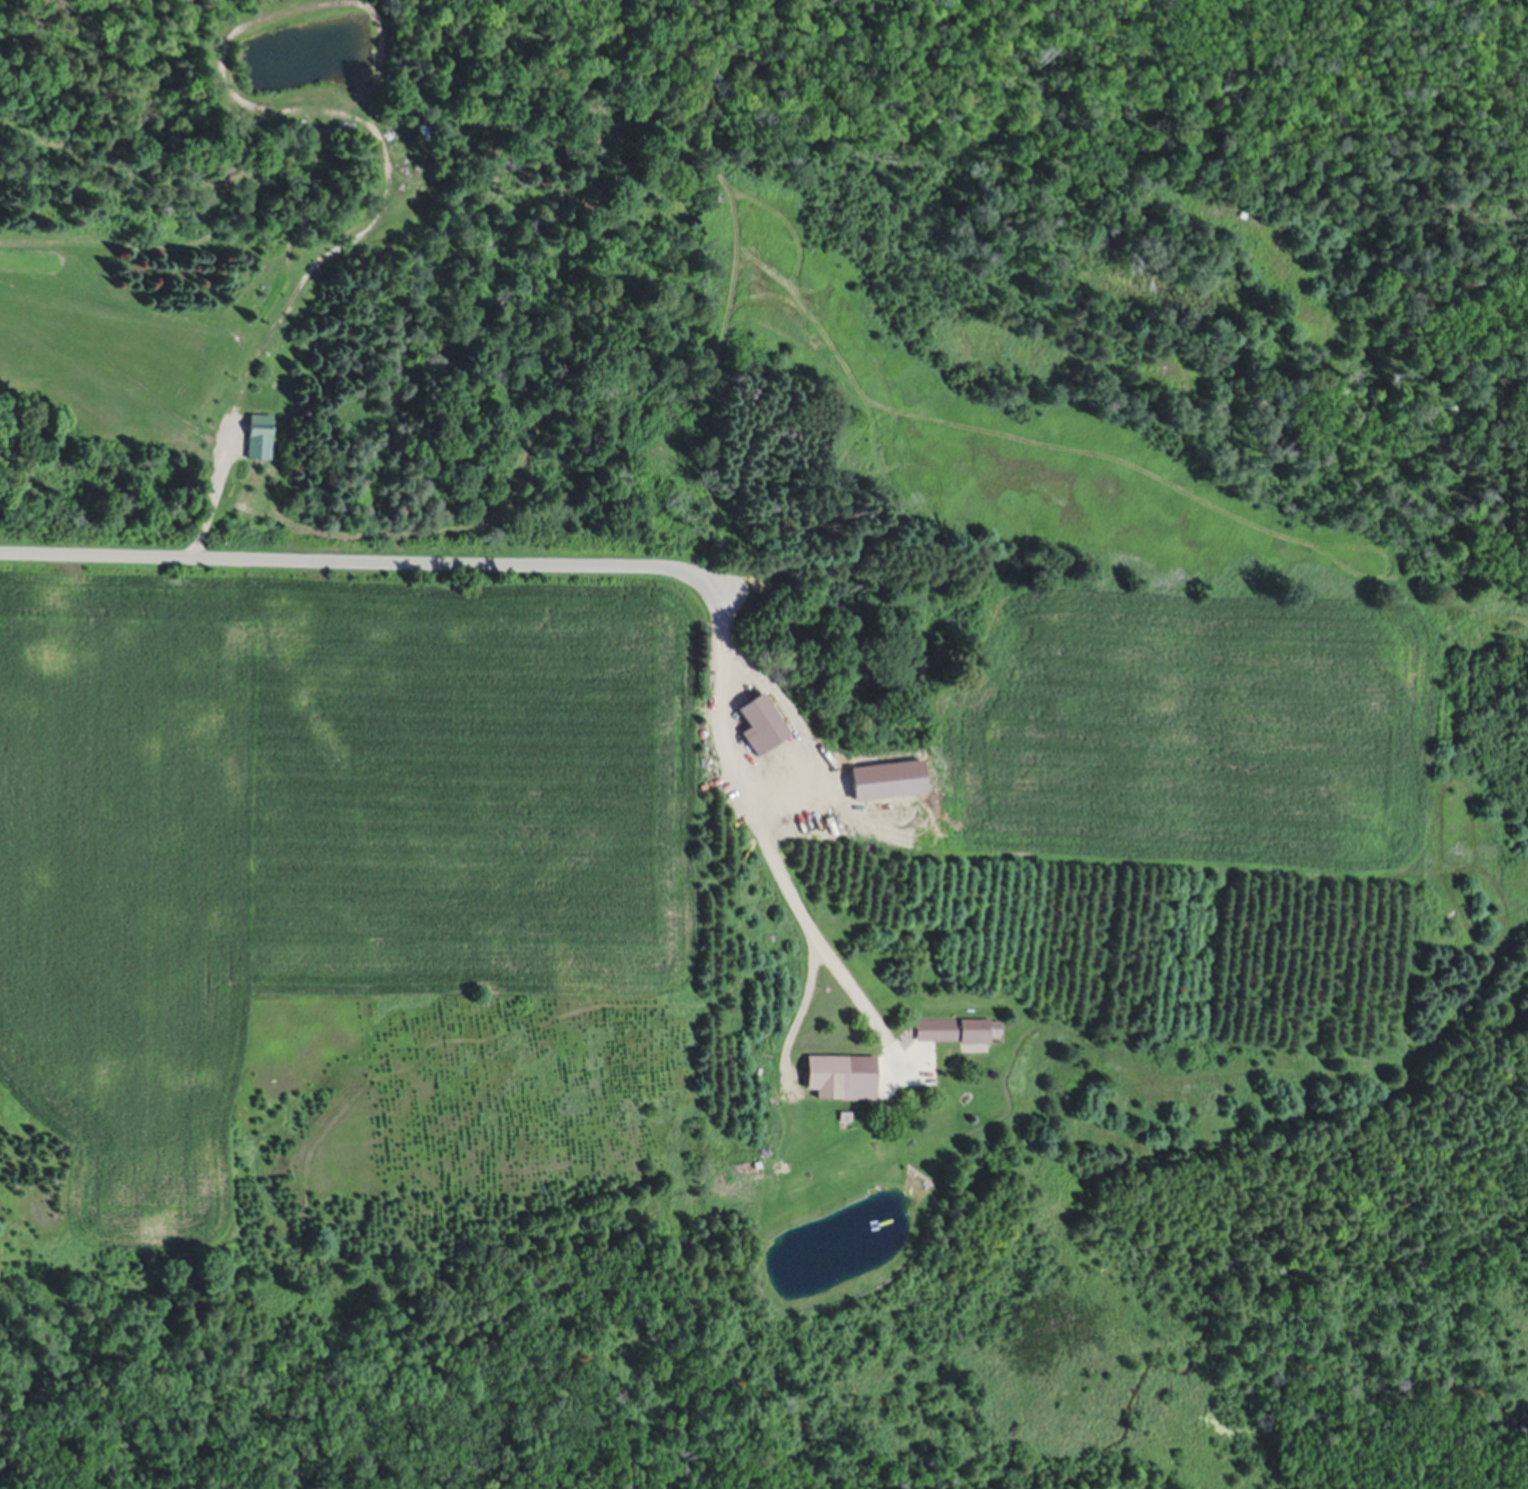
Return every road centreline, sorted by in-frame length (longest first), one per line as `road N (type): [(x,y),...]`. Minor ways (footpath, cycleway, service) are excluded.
road 1 (residential): [(0,551),(672,565),(712,583)]

